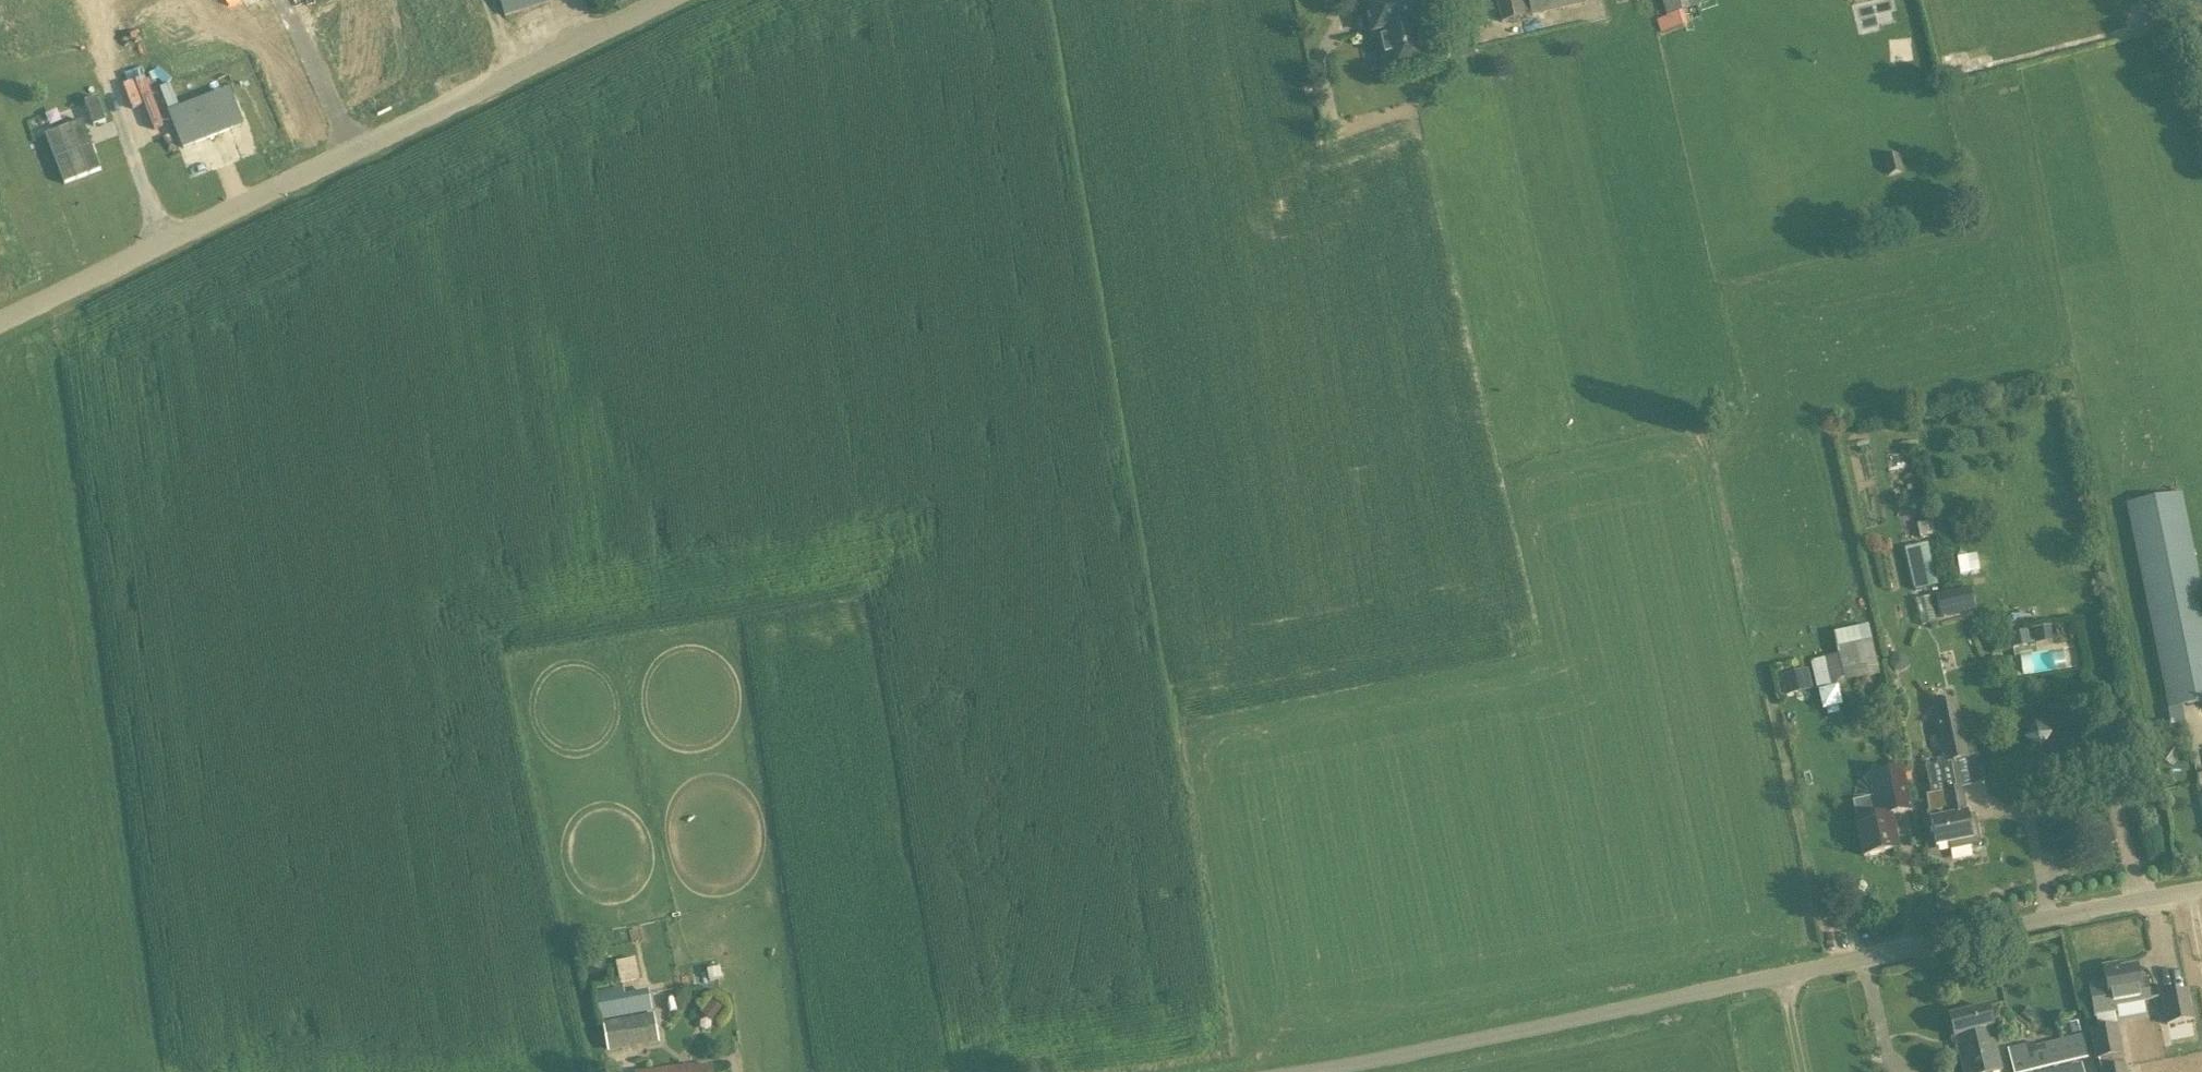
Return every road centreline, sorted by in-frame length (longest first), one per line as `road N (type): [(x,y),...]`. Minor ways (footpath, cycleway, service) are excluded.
road 1 (unclassified): [(1311,1071),(2201,890)]
road 2 (unclassified): [(0,323),(669,0)]

